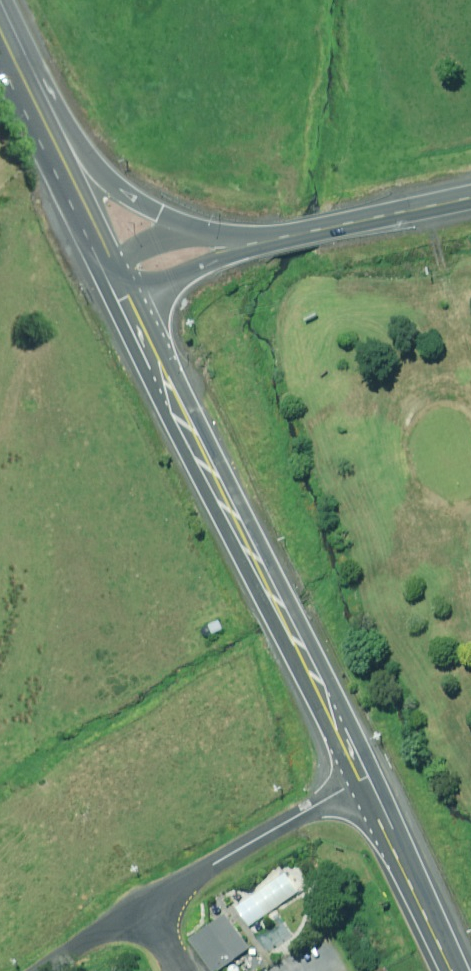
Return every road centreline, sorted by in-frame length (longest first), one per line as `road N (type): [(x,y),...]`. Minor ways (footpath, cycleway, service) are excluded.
road 1 (primary): [(359,781),(119,274)]
road 2 (trunk): [(4,0),(96,169),(161,214),(265,241)]
road 3 (trunk): [(0,22),(119,274)]
road 4 (unclassified): [(133,909),(359,781)]
road 5 (trunk): [(470,197),(265,241)]
road 6 (primary): [(448,970),(359,781)]
road 7 (trunk): [(265,241),(119,274)]
road 8 (unclassified): [(30,970),(133,909)]

